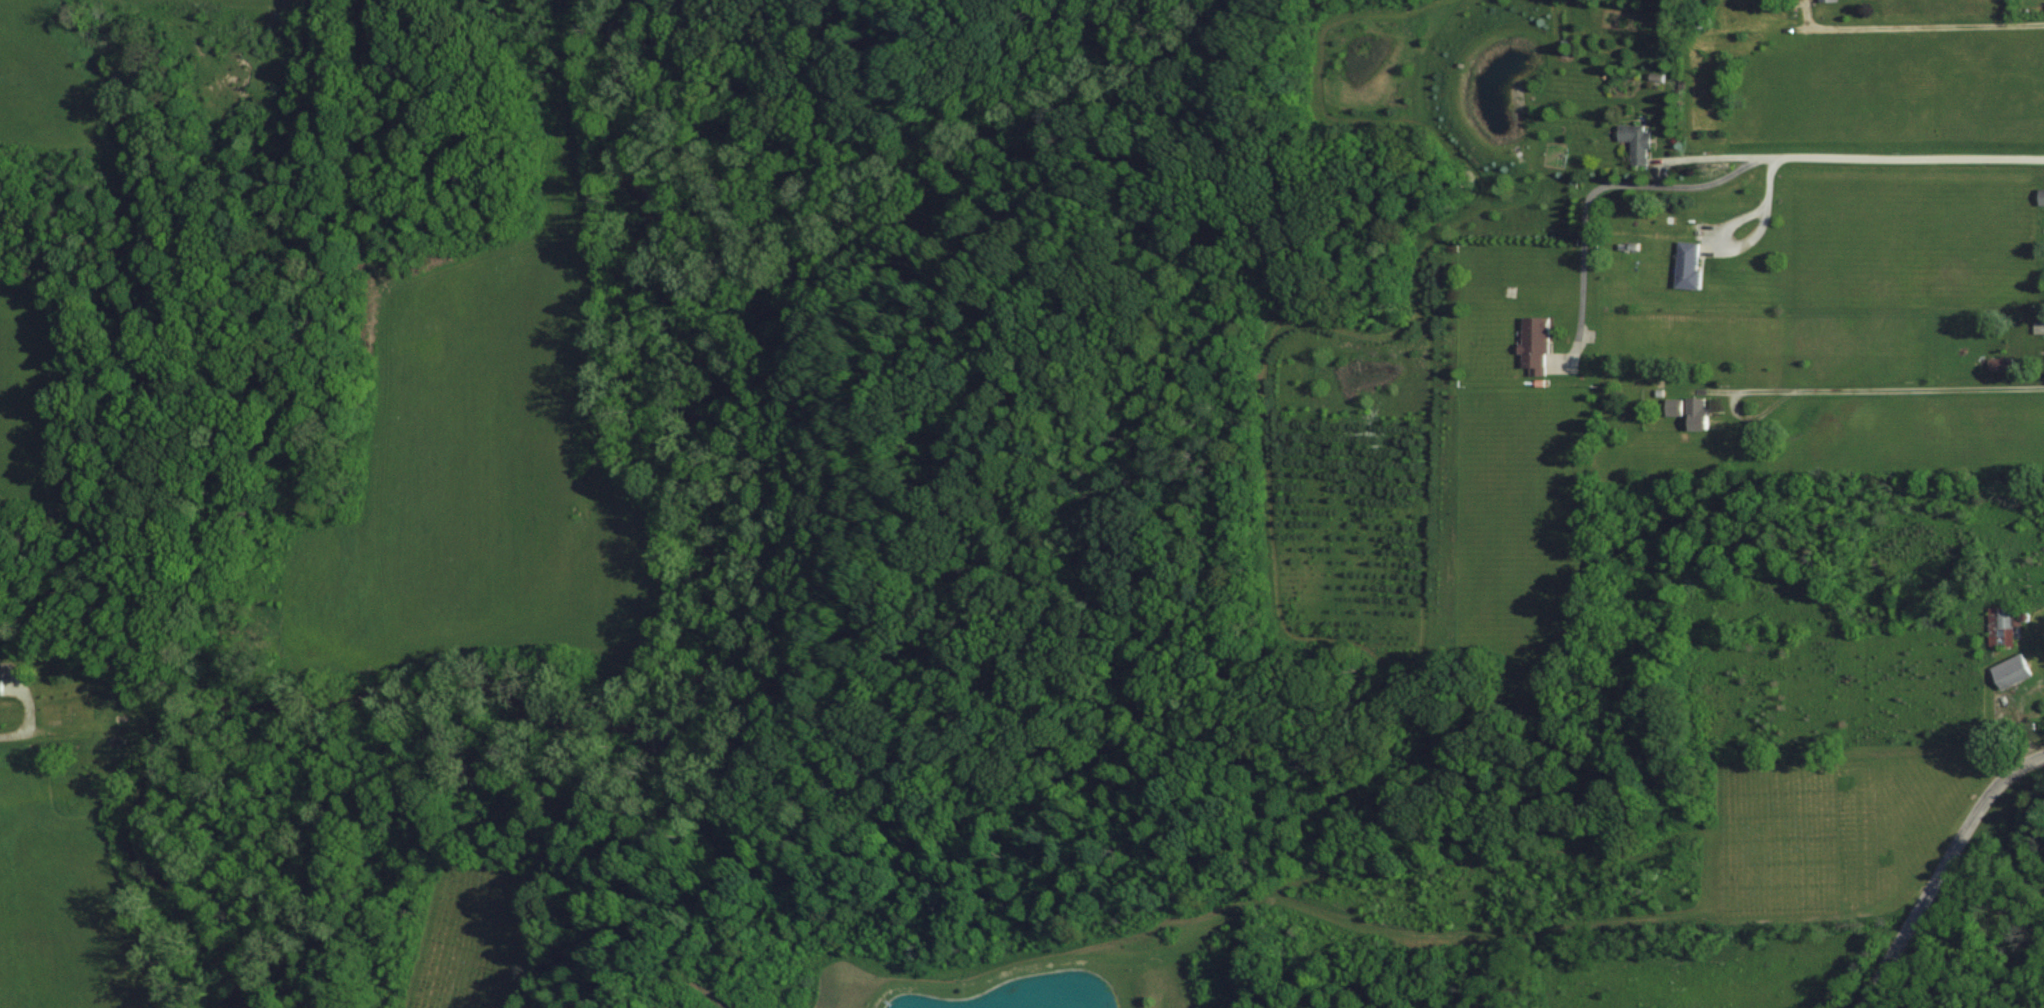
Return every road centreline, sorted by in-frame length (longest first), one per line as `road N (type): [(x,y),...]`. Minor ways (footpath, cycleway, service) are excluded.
road 1 (residential): [(1860,1007),(1990,792),(2043,756)]

